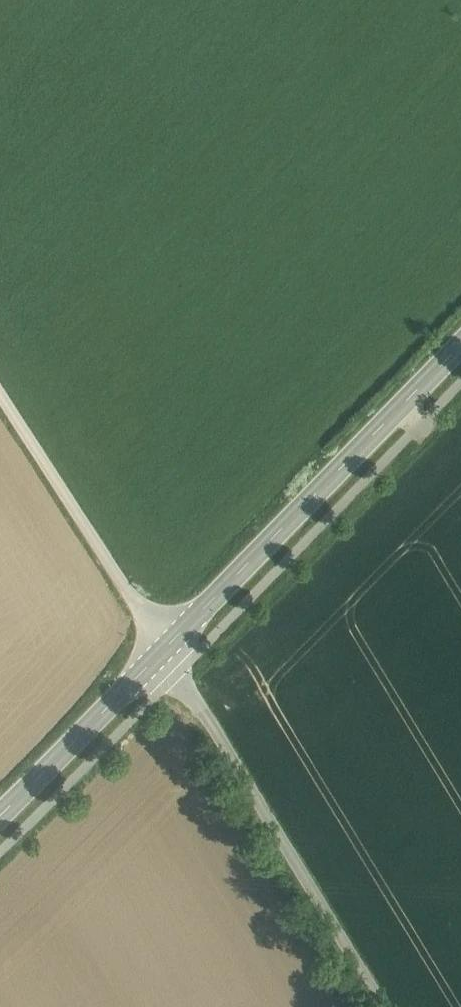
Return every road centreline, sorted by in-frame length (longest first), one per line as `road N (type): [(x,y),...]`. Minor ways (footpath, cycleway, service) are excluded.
road 1 (tertiary): [(0,818),(460,350)]
road 2 (track): [(168,646),(391,1006)]
road 3 (track): [(168,646),(0,389)]

